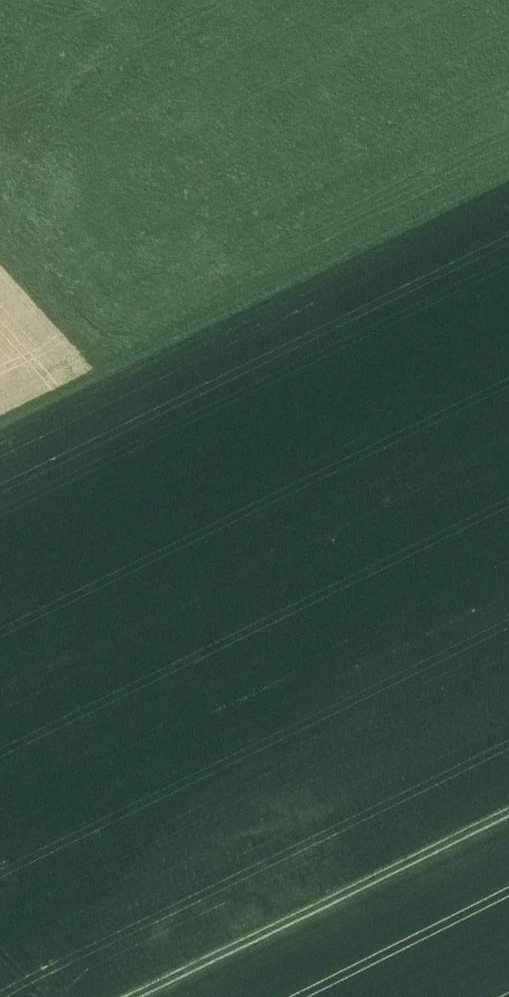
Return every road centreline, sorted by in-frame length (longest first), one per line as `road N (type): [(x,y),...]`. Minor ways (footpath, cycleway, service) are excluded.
road 1 (track): [(0,443),(508,193)]
road 2 (track): [(173,996),(508,834)]

